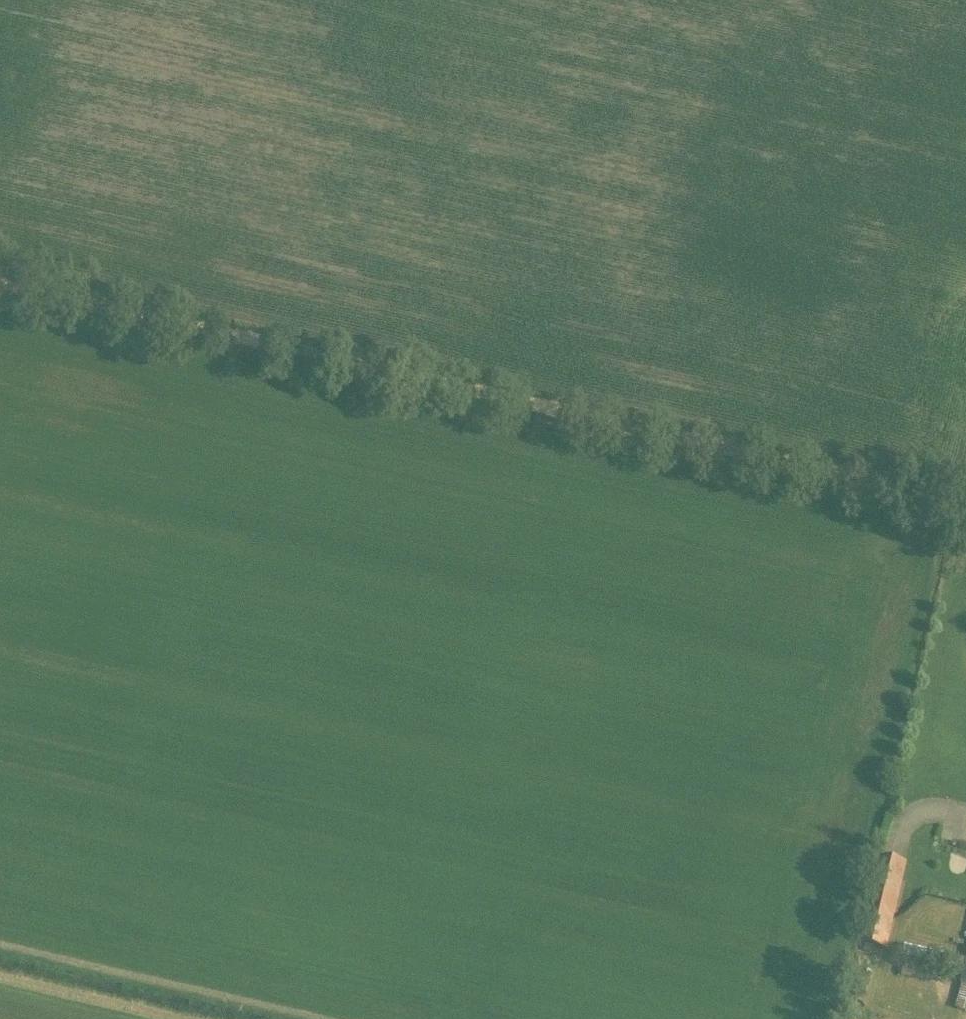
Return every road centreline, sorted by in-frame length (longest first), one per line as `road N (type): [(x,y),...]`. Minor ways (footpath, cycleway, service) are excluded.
road 1 (track): [(965,531),(0,296)]

